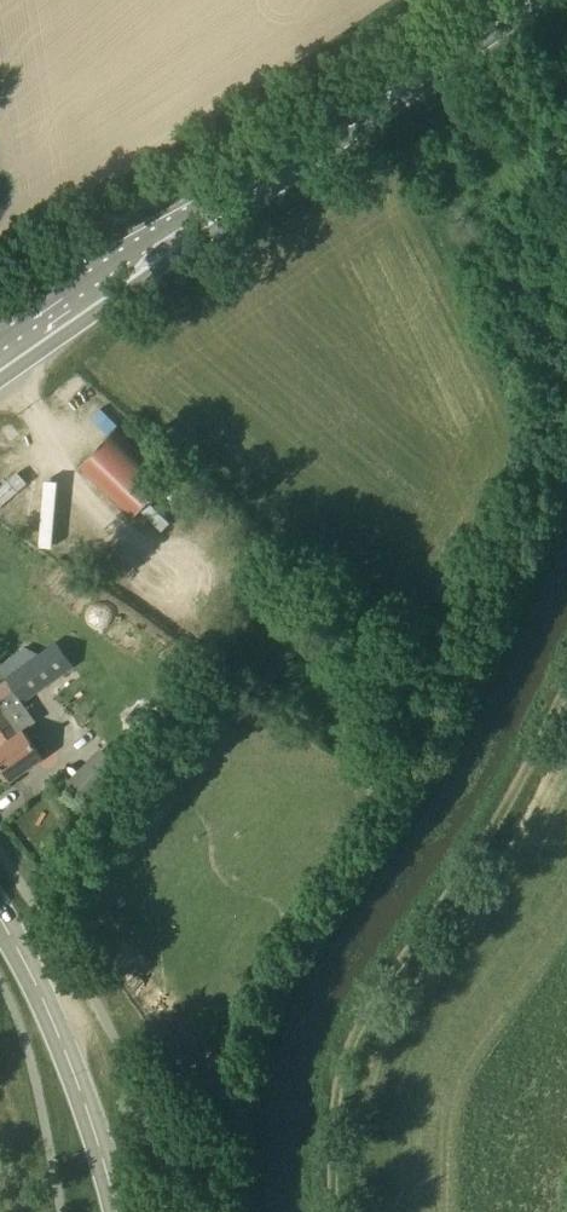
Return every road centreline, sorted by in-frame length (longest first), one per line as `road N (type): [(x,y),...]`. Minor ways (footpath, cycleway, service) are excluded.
road 1 (primary): [(0,361),(528,0)]
road 2 (secondary): [(117,1211),(57,1032),(0,918)]

